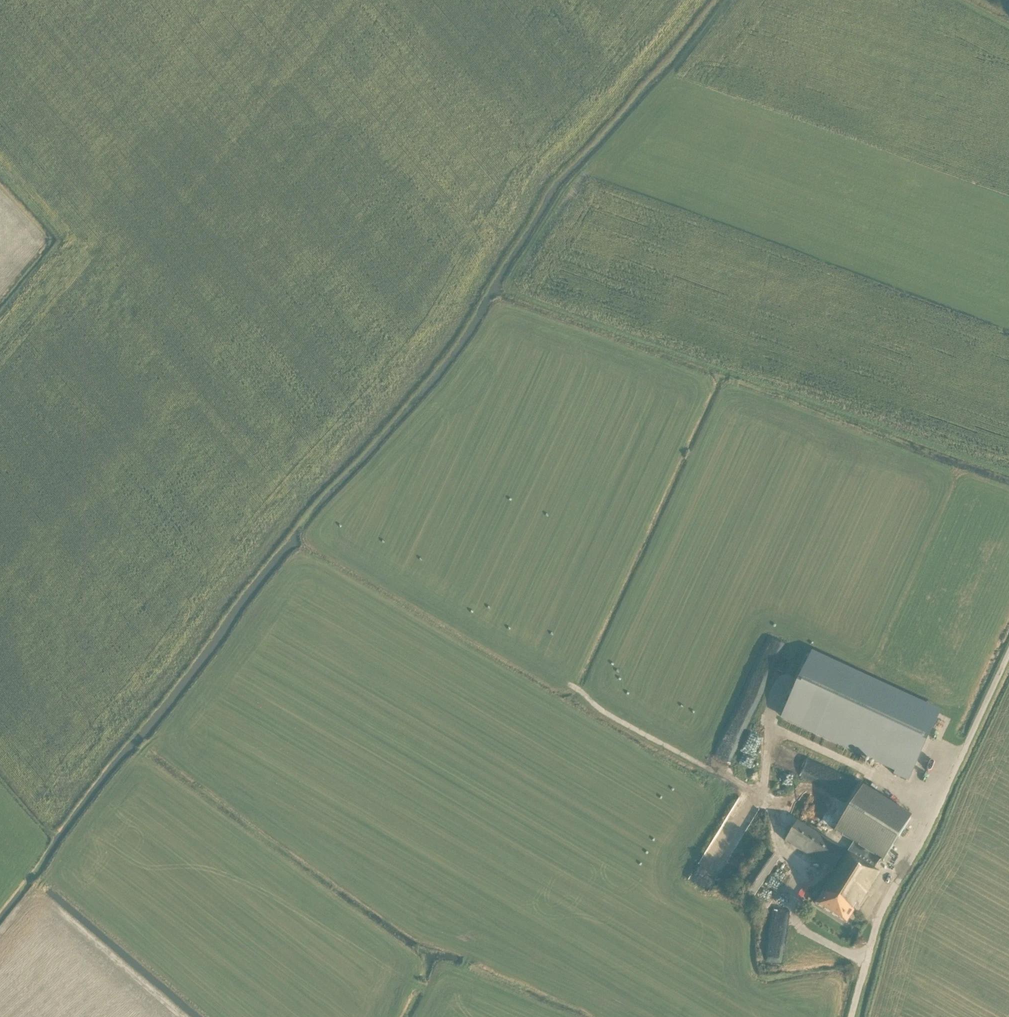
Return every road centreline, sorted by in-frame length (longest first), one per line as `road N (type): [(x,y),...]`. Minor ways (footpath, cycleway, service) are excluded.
road 1 (unclassified): [(922,840),(1008,654)]

